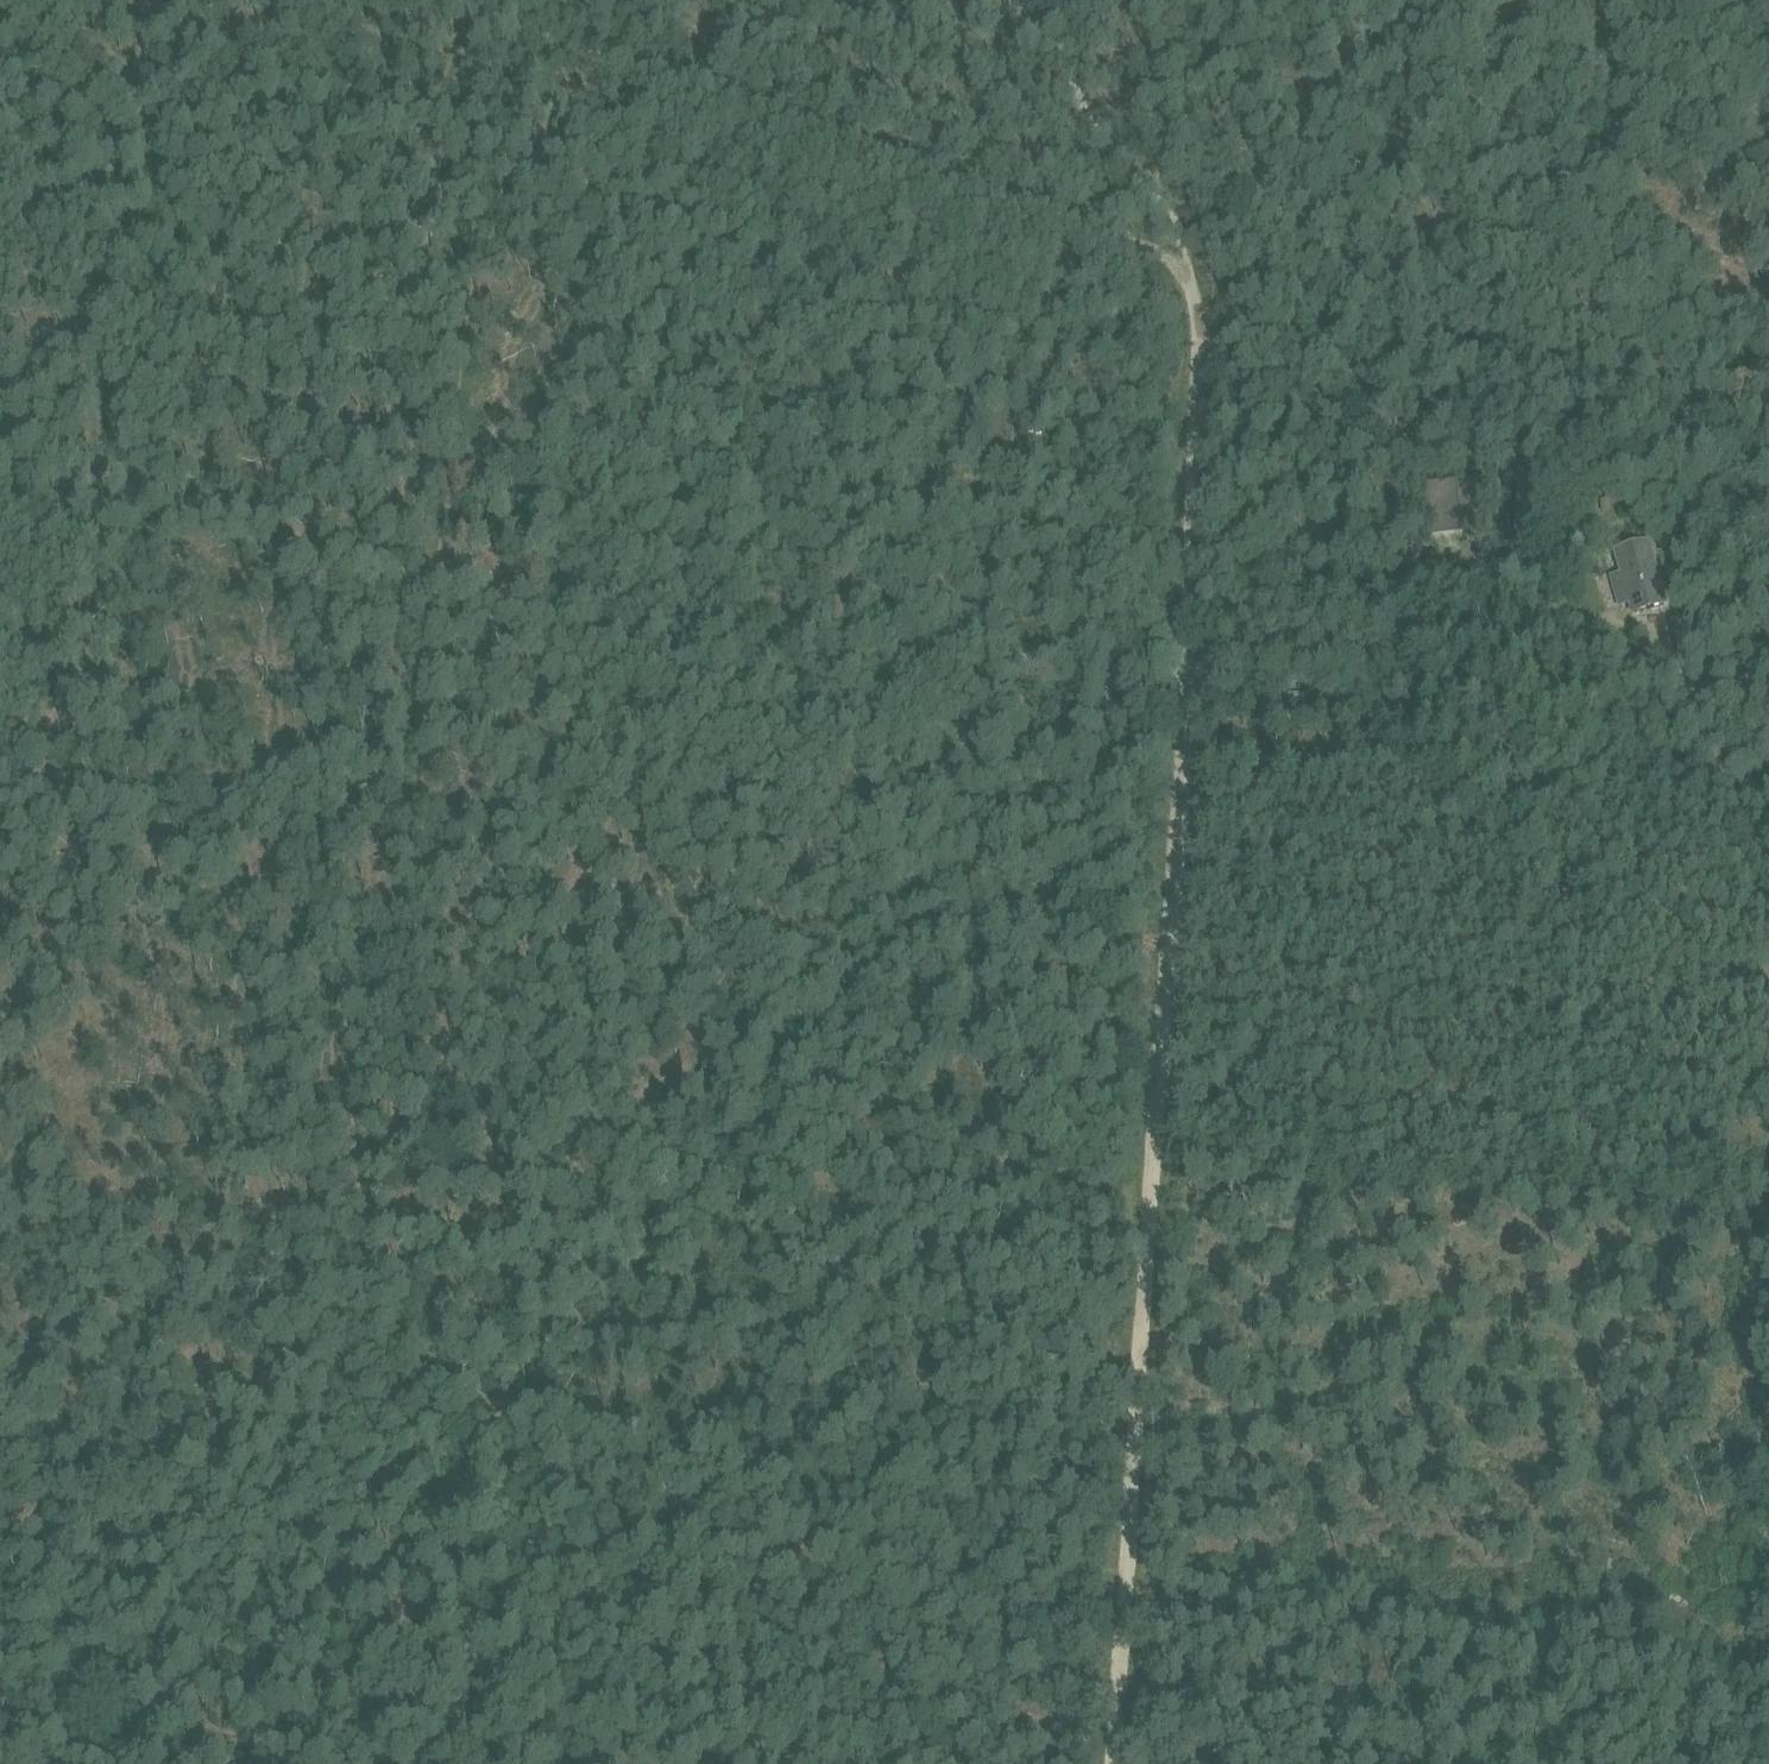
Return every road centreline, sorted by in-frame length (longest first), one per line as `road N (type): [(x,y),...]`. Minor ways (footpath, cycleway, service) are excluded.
road 1 (track): [(1105,1763),(1175,612)]
road 2 (track): [(1186,274),(1092,224),(798,134),(444,0)]
road 3 (track): [(1175,612),(1191,318),(1186,274)]

